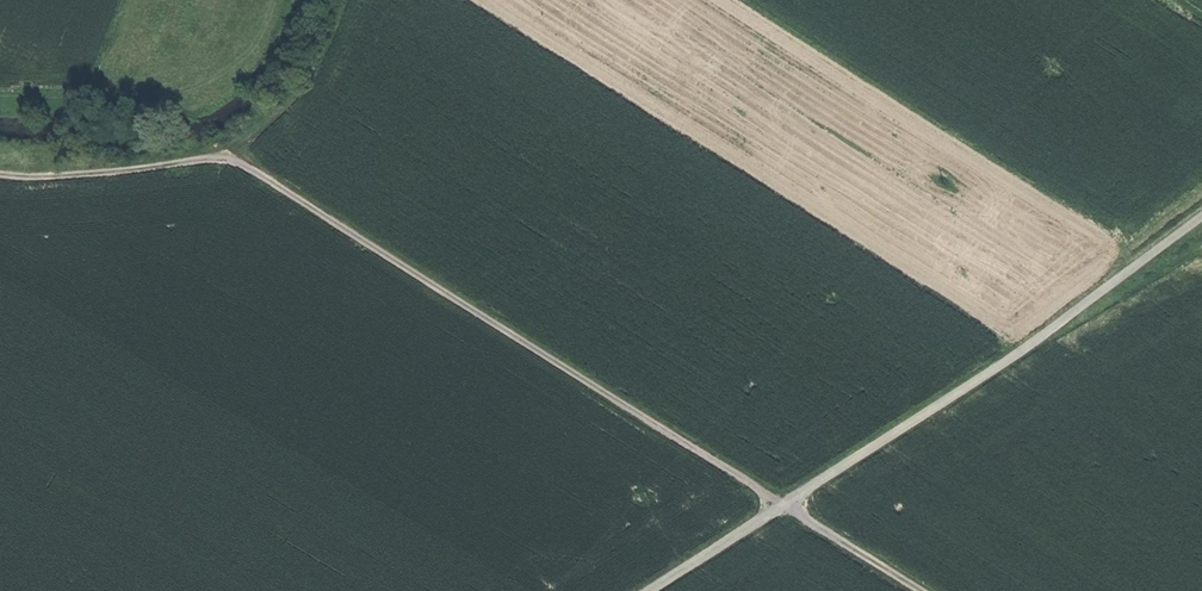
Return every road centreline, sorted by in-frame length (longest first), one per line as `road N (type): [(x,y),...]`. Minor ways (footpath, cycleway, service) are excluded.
road 1 (track): [(920,590),(228,158),(124,173),(0,172)]
road 2 (track): [(647,590),(1047,339),(1201,220)]

